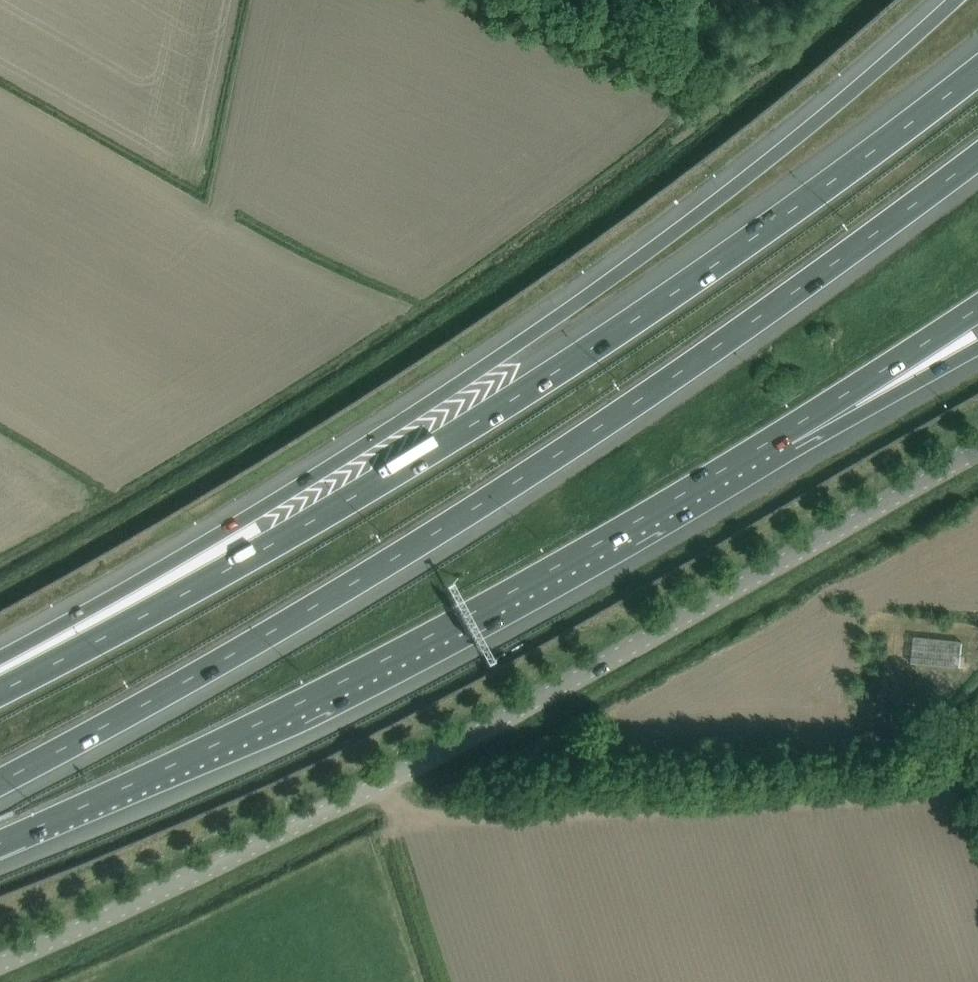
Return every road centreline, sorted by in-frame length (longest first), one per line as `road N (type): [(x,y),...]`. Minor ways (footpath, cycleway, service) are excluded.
road 1 (motorway): [(0,786),(313,610),(850,256),(977,156)]
road 2 (motorway): [(977,71),(858,165),(511,402),(337,508),(0,691)]
road 3 (motorway): [(950,0),(840,99),(521,338),(301,488),(0,657)]
road 4 (unclassified): [(0,963),(381,785),(977,452)]
road 5 (motorway): [(0,843),(548,574),(778,439)]
road 6 (motorway): [(778,439),(977,307)]
road 7 (motorway): [(778,439),(863,411),(977,347)]

